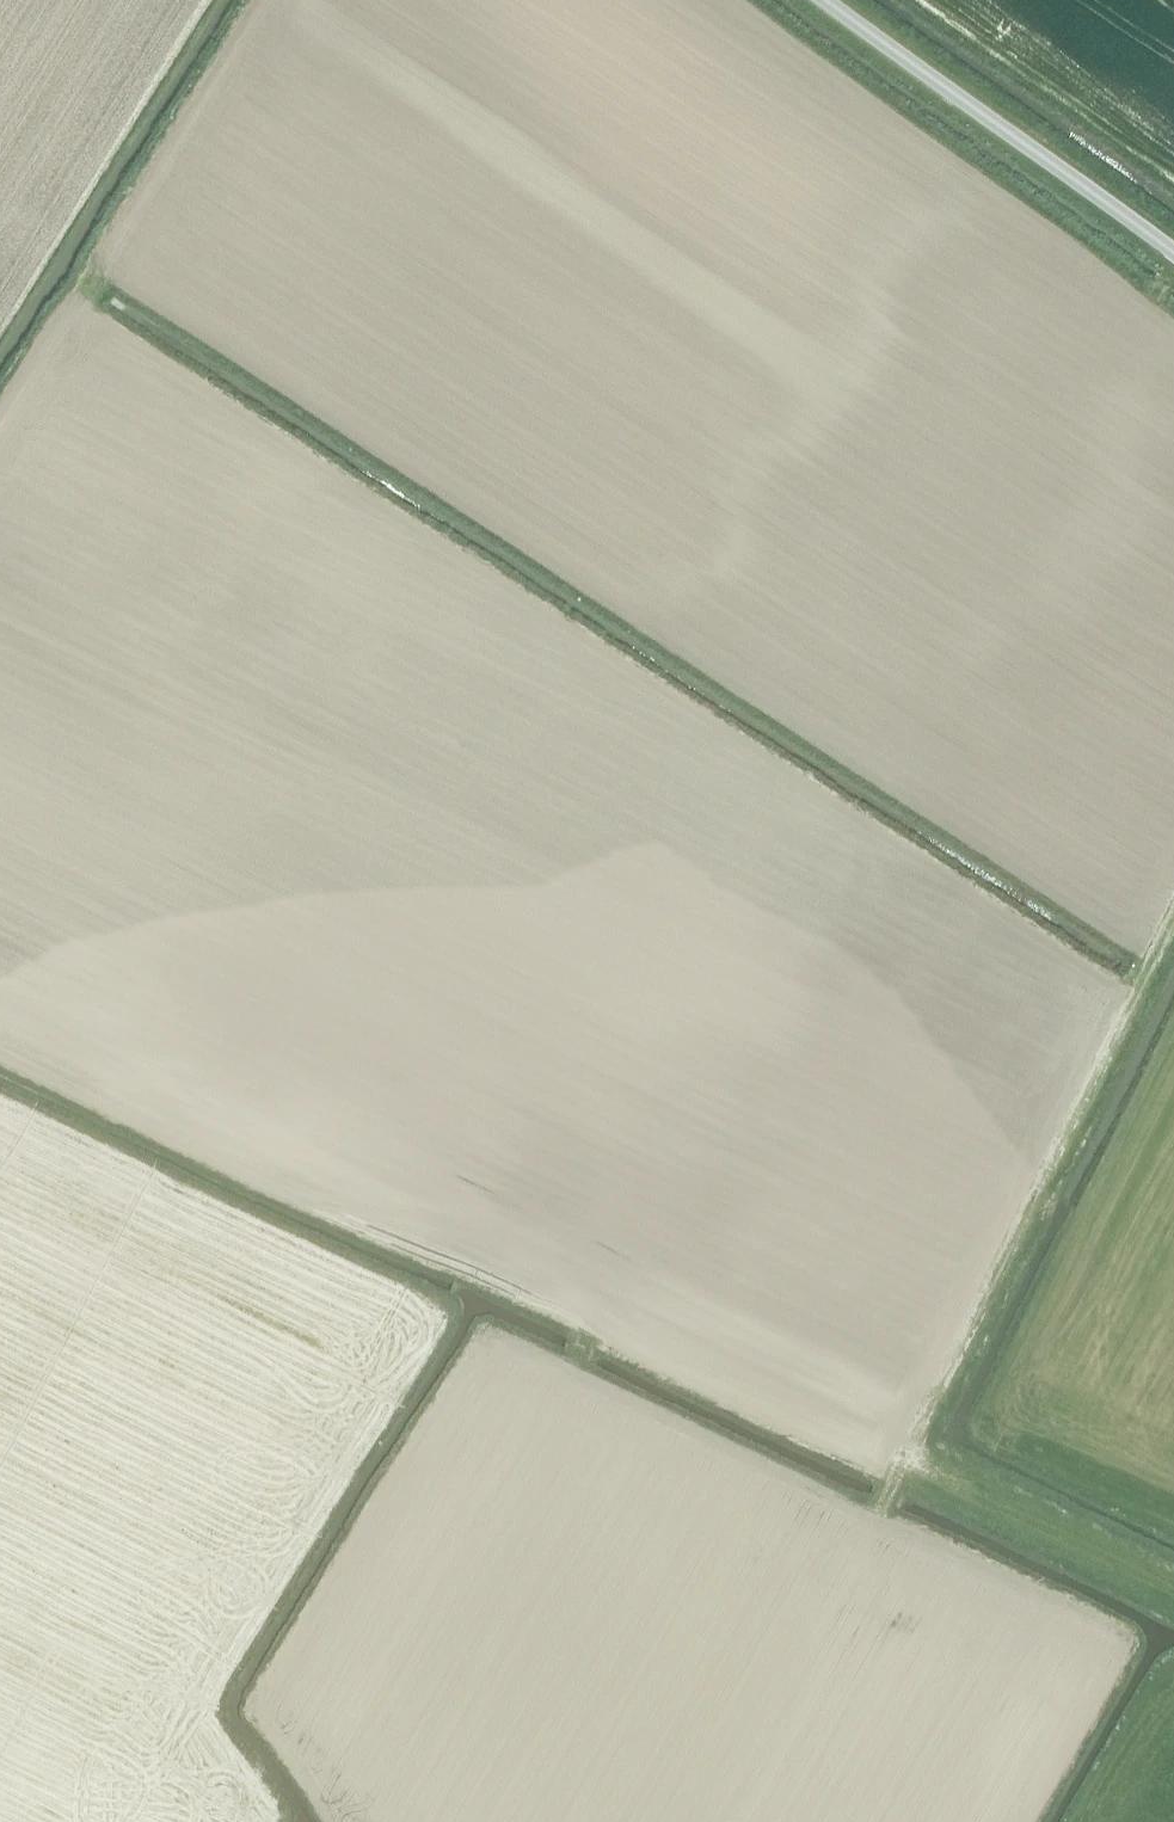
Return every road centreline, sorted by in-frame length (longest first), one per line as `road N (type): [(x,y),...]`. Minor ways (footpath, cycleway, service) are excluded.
road 1 (unclassified): [(1173,254),(824,0)]

